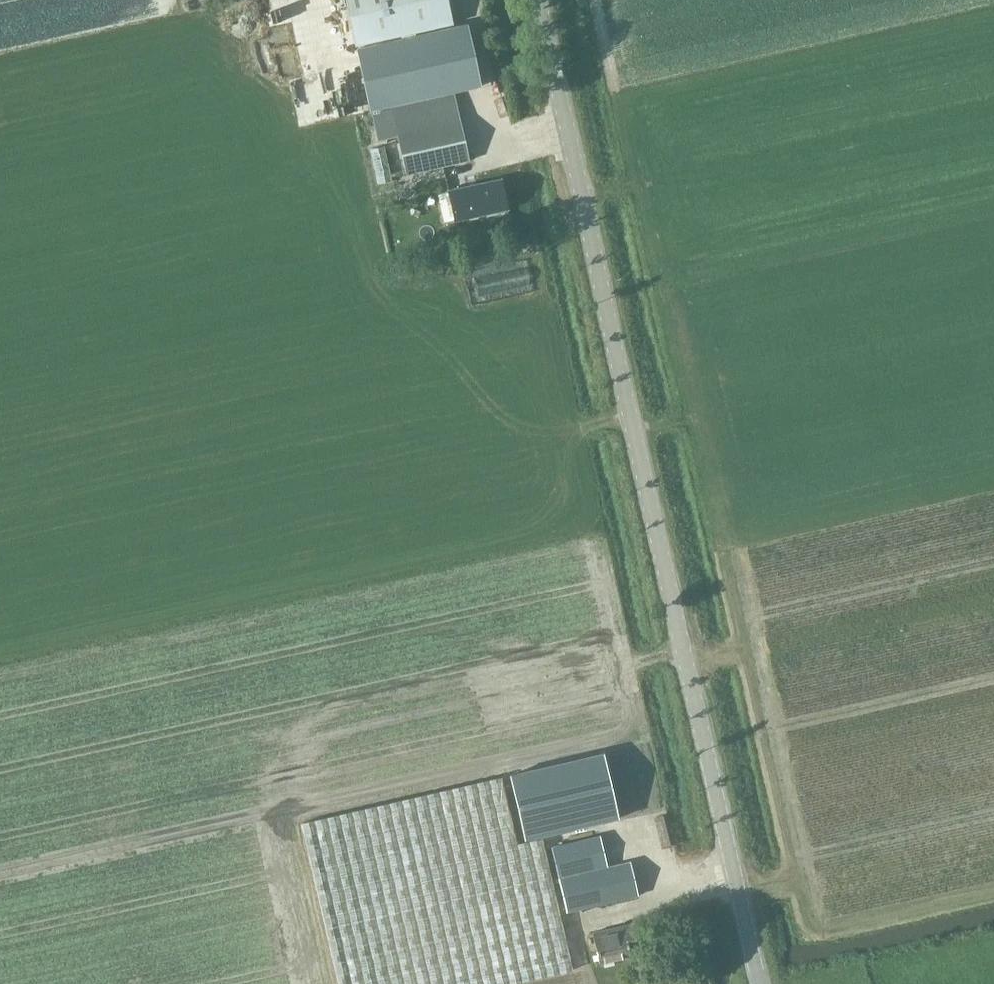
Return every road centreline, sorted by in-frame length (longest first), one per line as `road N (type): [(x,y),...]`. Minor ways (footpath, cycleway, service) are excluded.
road 1 (unclassified): [(762,983),(538,0)]

